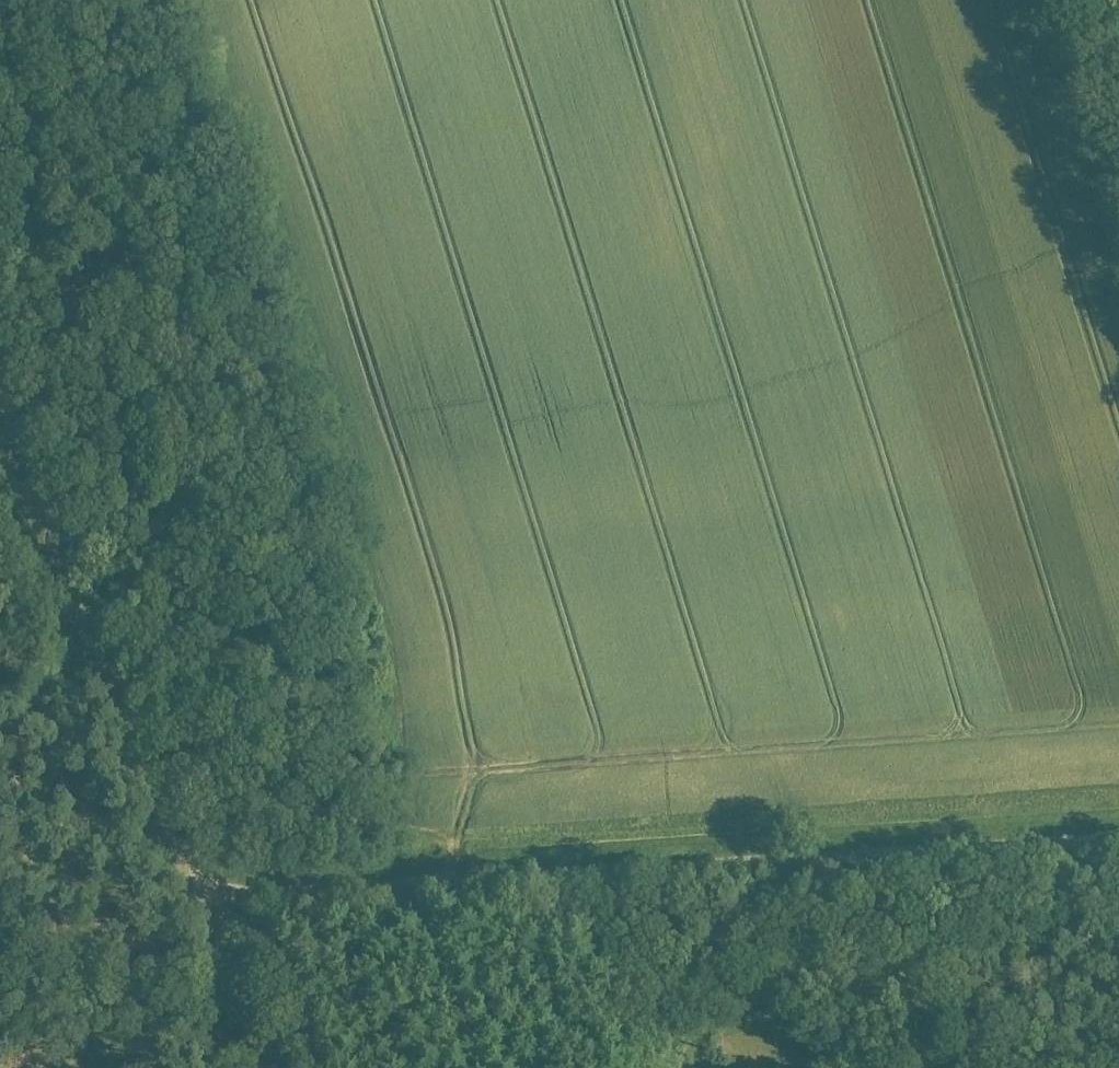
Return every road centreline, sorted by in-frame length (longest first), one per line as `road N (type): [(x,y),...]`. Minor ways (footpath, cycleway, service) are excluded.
road 1 (unclassified): [(1118,839),(181,891)]
road 2 (unclassified): [(0,434),(181,891)]
road 3 (unclassified): [(181,891),(253,1067)]

